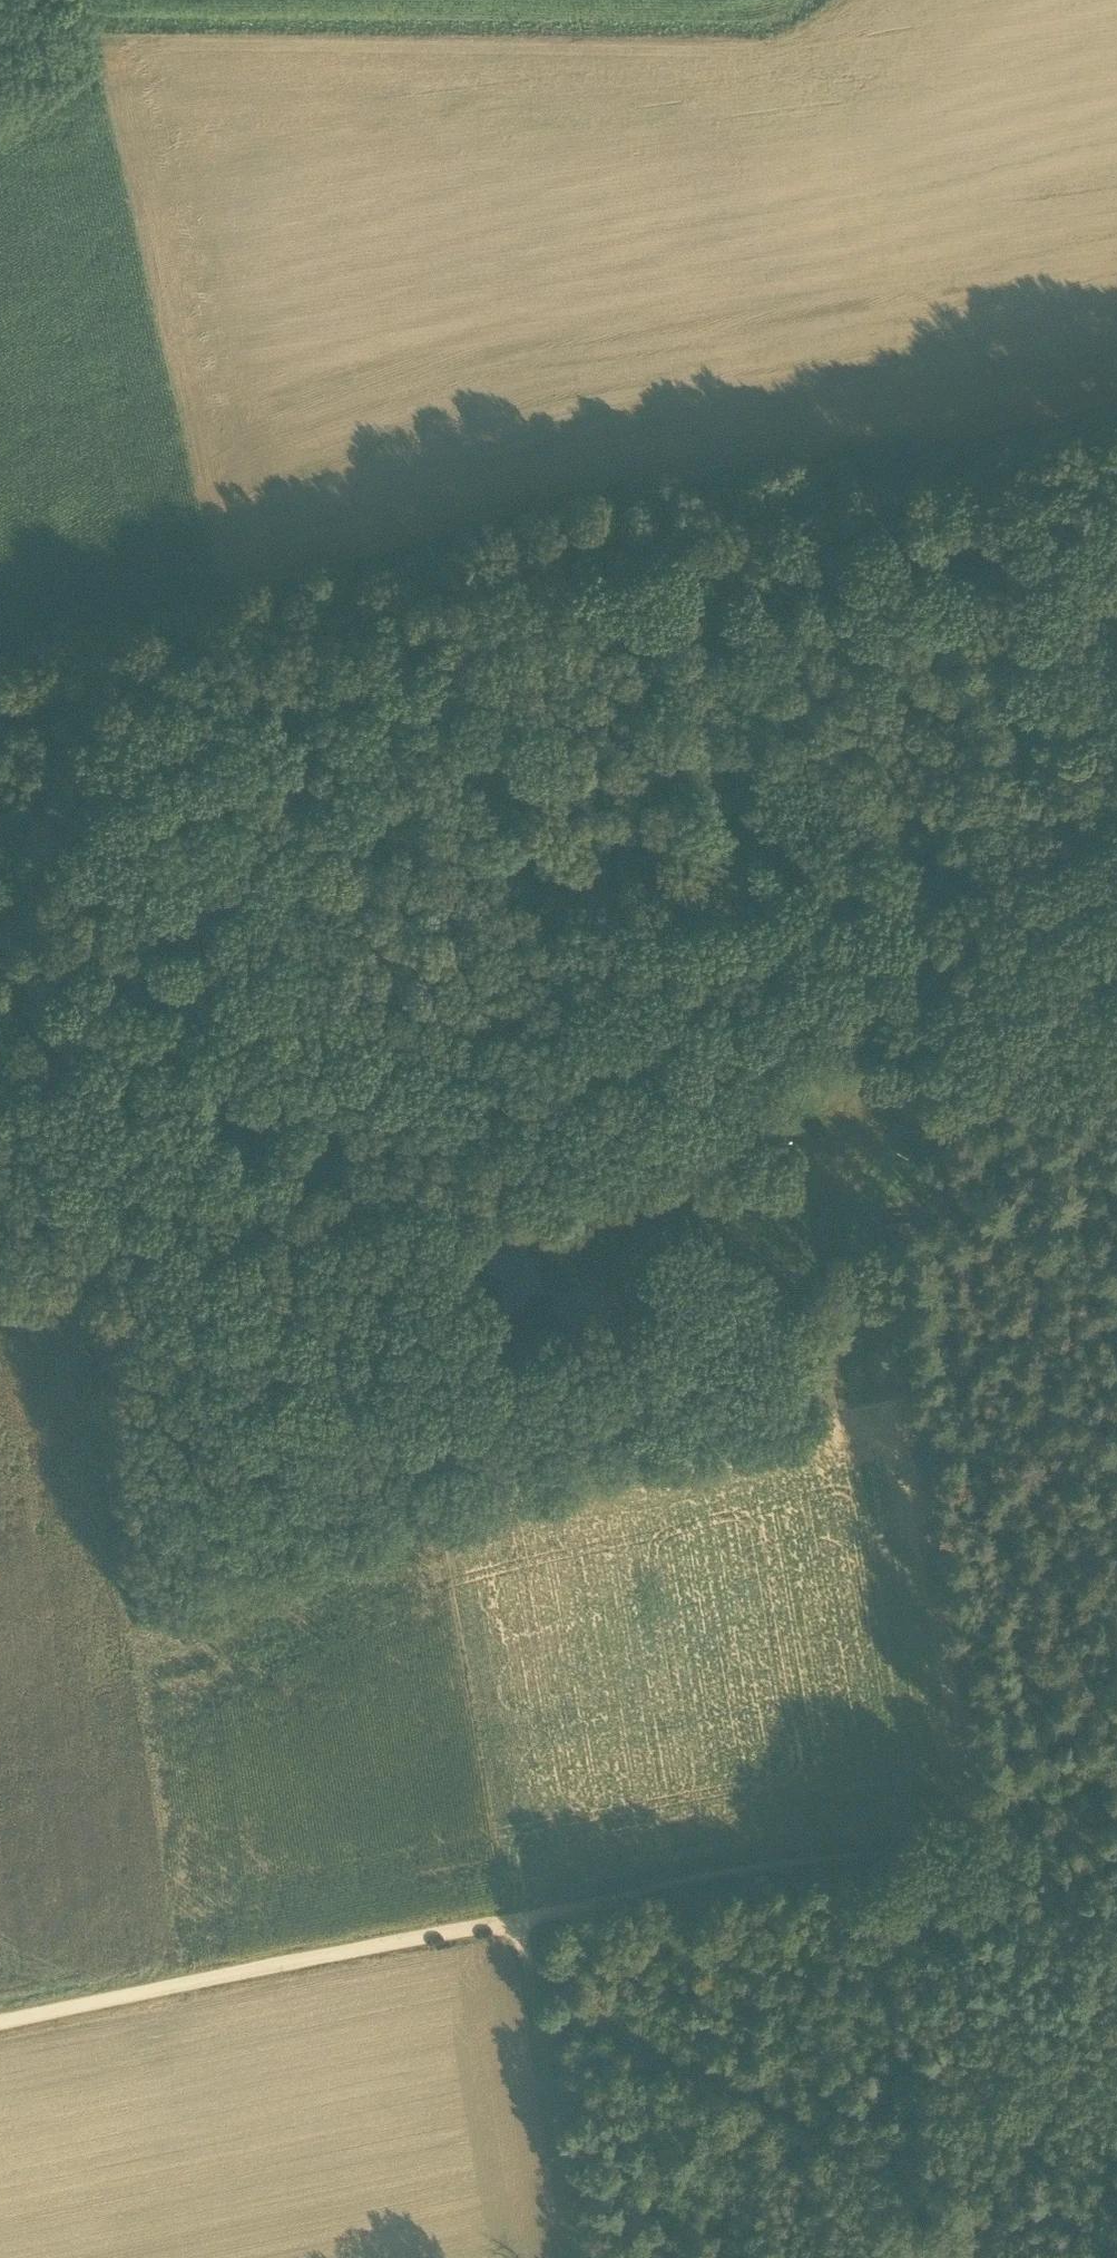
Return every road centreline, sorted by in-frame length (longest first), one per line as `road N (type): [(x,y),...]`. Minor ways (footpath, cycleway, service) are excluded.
road 1 (track): [(0,700),(1116,416)]
road 2 (track): [(0,1305),(66,1294),(138,1254),(240,1232),(367,1189),(746,1156),(1116,1082)]
road 3 (track): [(0,2023),(1041,1817)]

